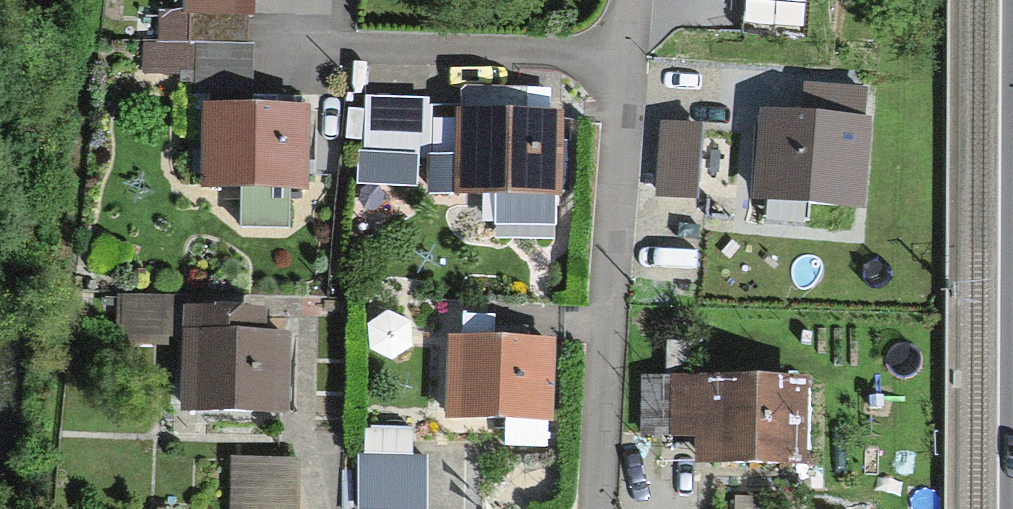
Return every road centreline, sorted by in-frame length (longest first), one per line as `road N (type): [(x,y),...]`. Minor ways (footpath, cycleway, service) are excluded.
road 1 (residential): [(599,508),(627,0)]

